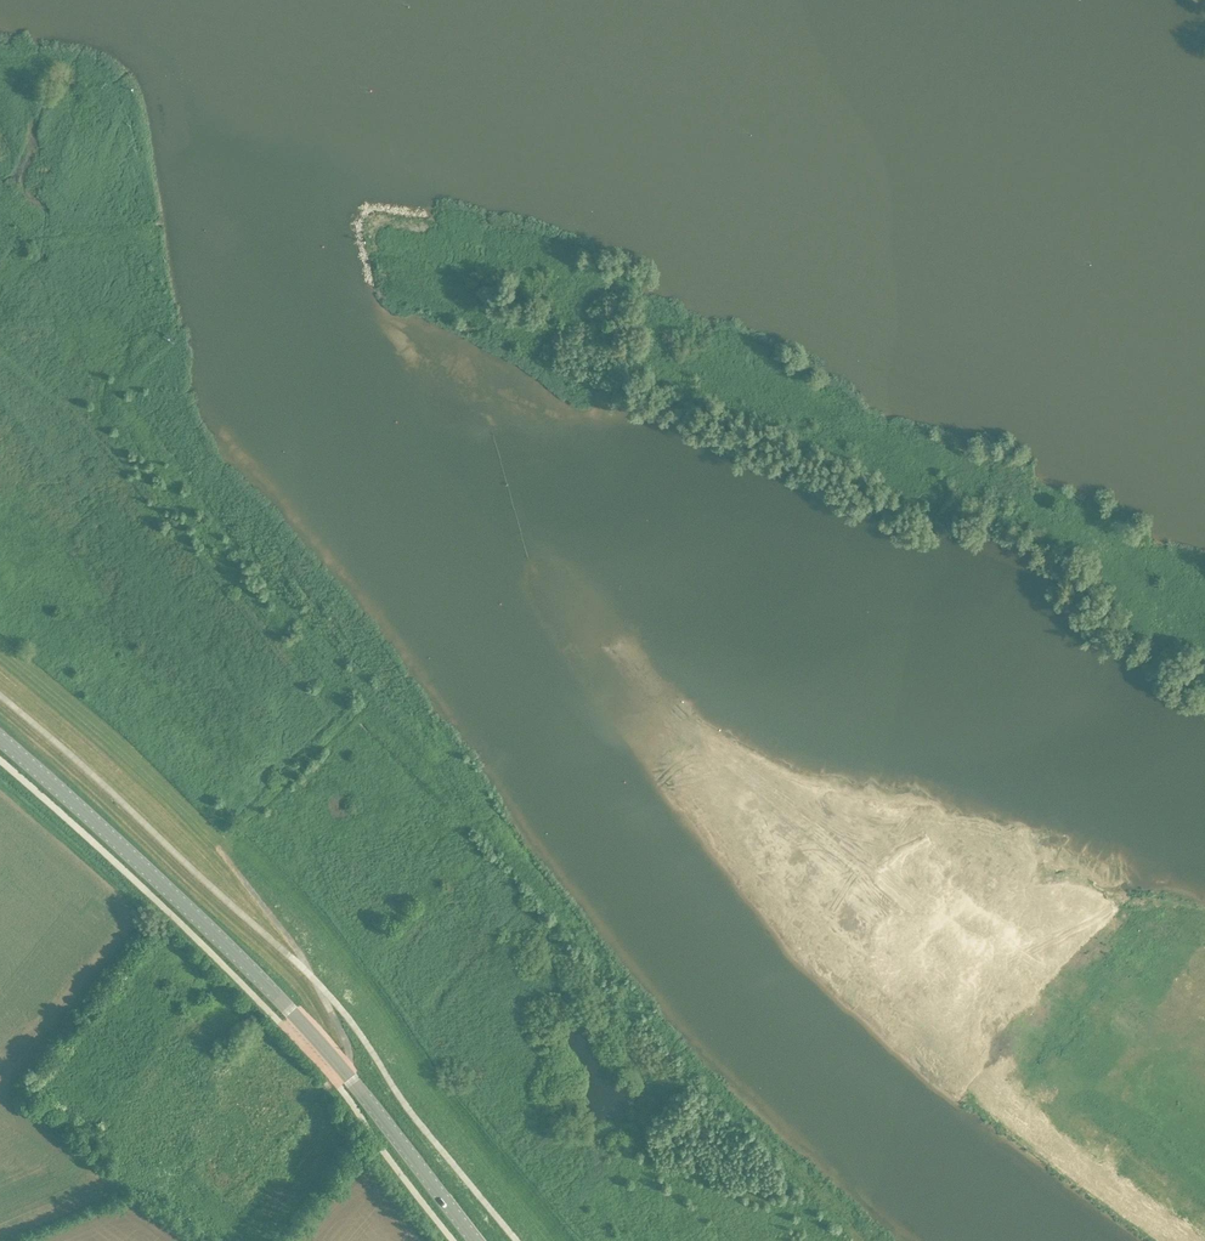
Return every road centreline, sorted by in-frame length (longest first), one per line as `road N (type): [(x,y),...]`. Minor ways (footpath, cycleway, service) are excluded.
road 1 (secondary): [(476,1240),(285,1005),(0,739)]

